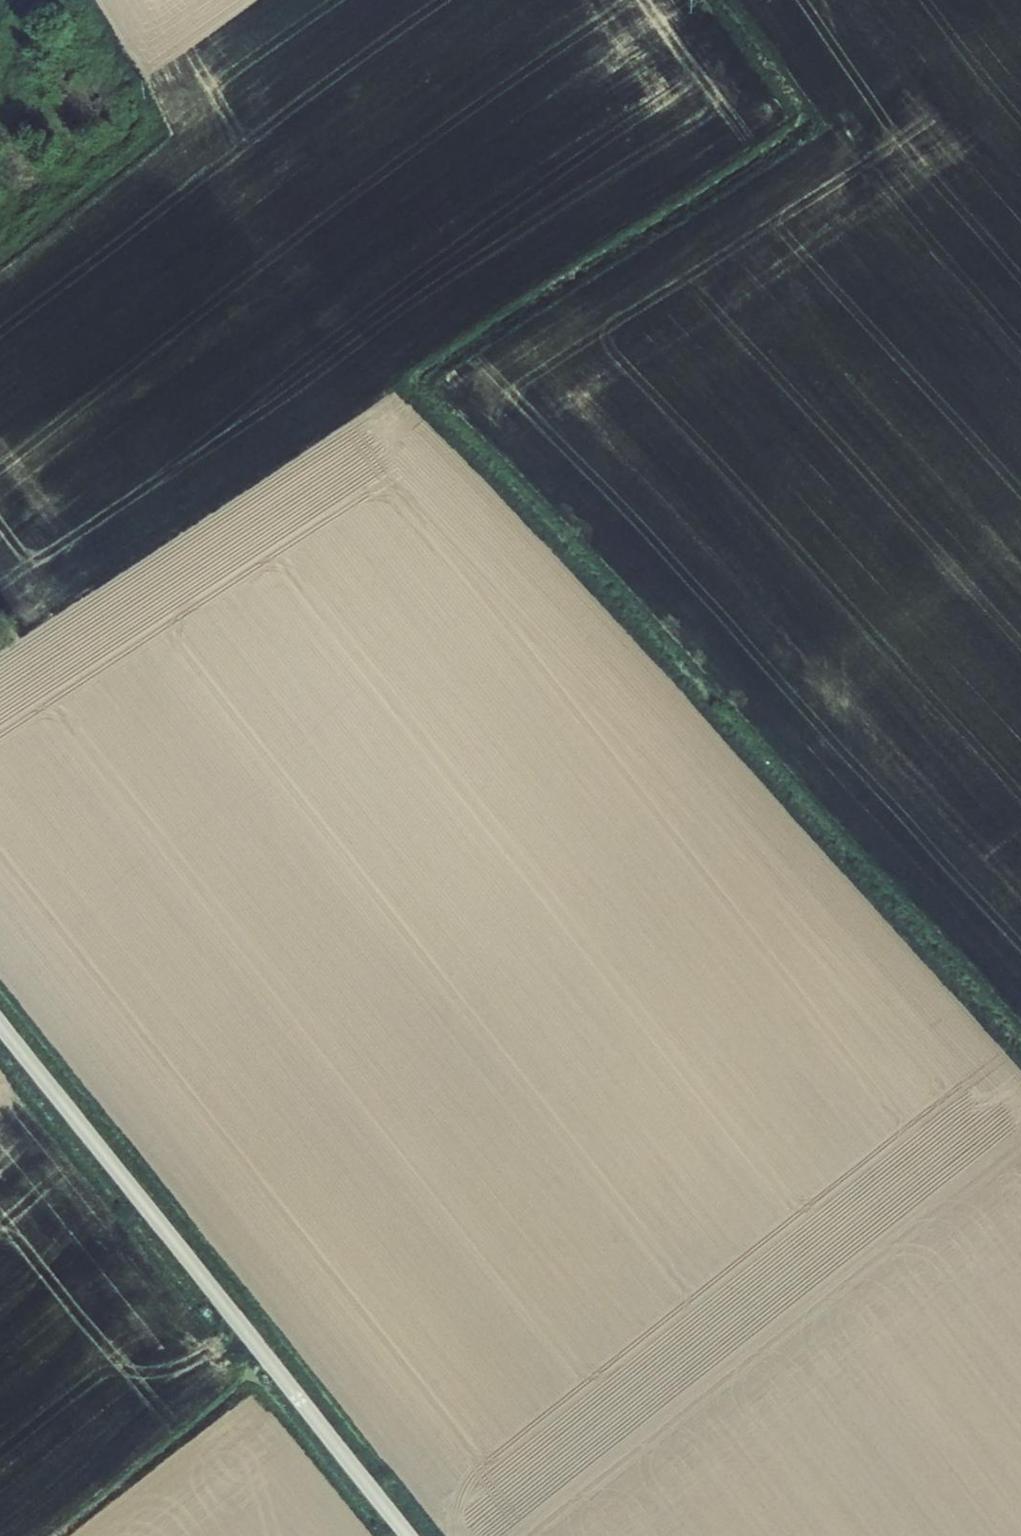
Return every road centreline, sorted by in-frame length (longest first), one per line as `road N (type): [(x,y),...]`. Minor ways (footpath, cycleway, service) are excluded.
road 1 (unclassified): [(407,1535),(0,1024)]

